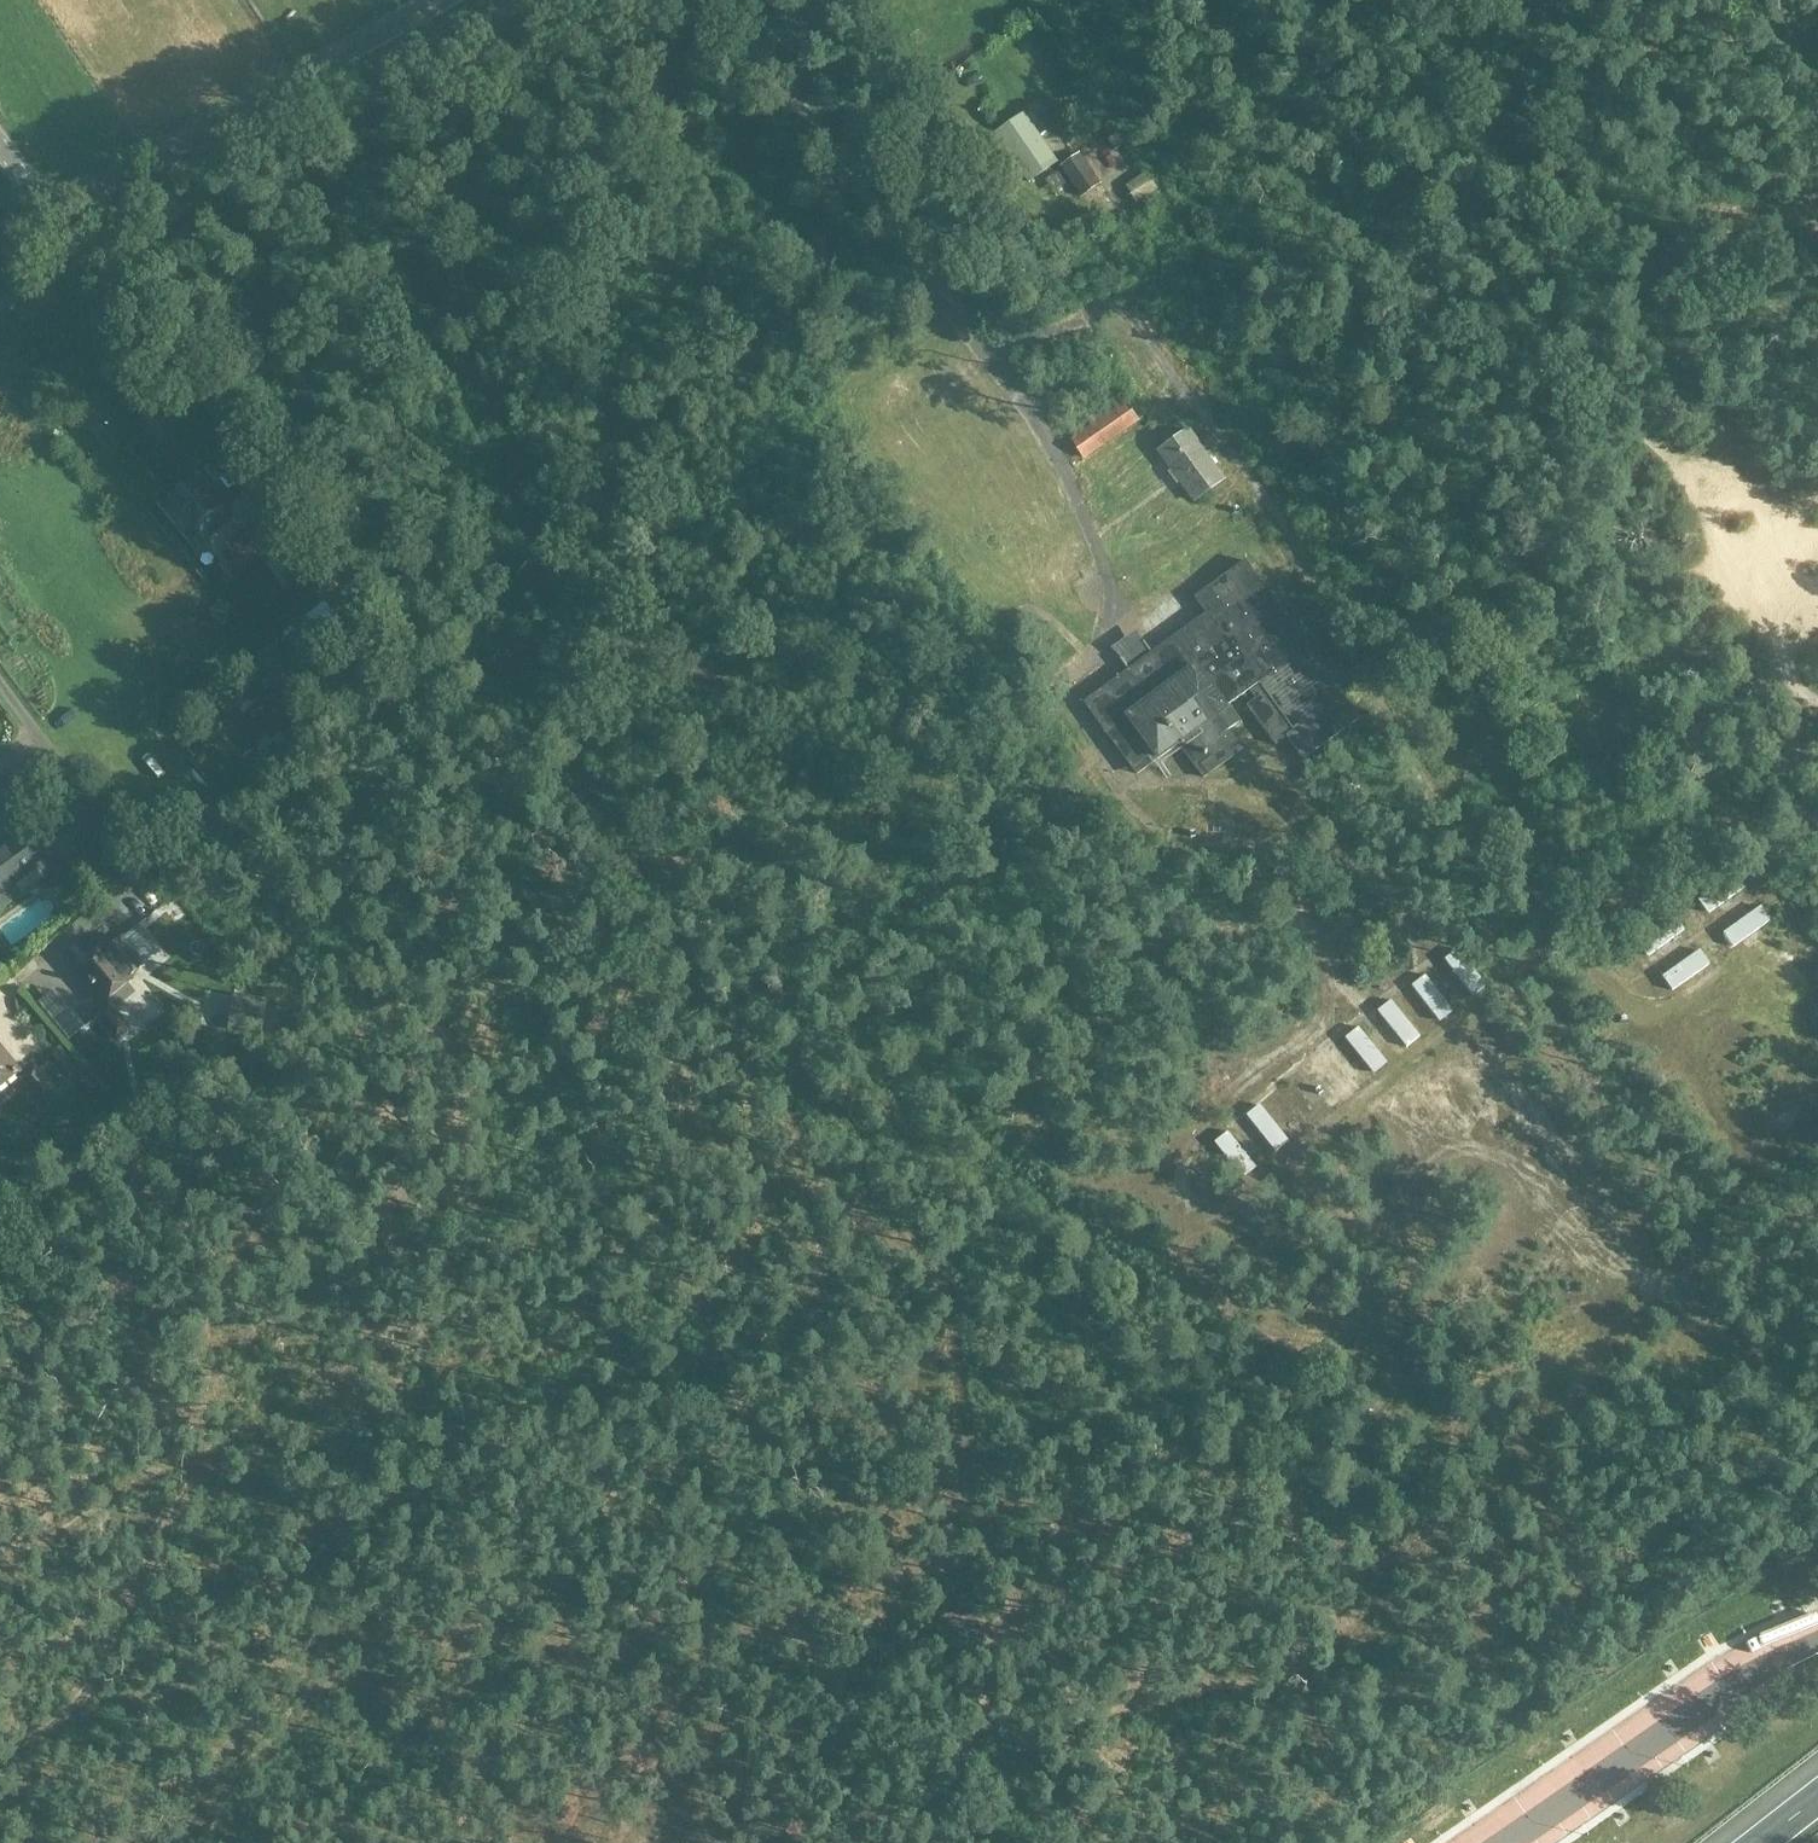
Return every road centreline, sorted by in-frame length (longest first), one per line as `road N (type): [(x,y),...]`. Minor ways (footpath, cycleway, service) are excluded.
road 1 (tertiary): [(49,211),(438,0)]
road 2 (track): [(846,168),(937,112),(960,114),(1016,186)]

